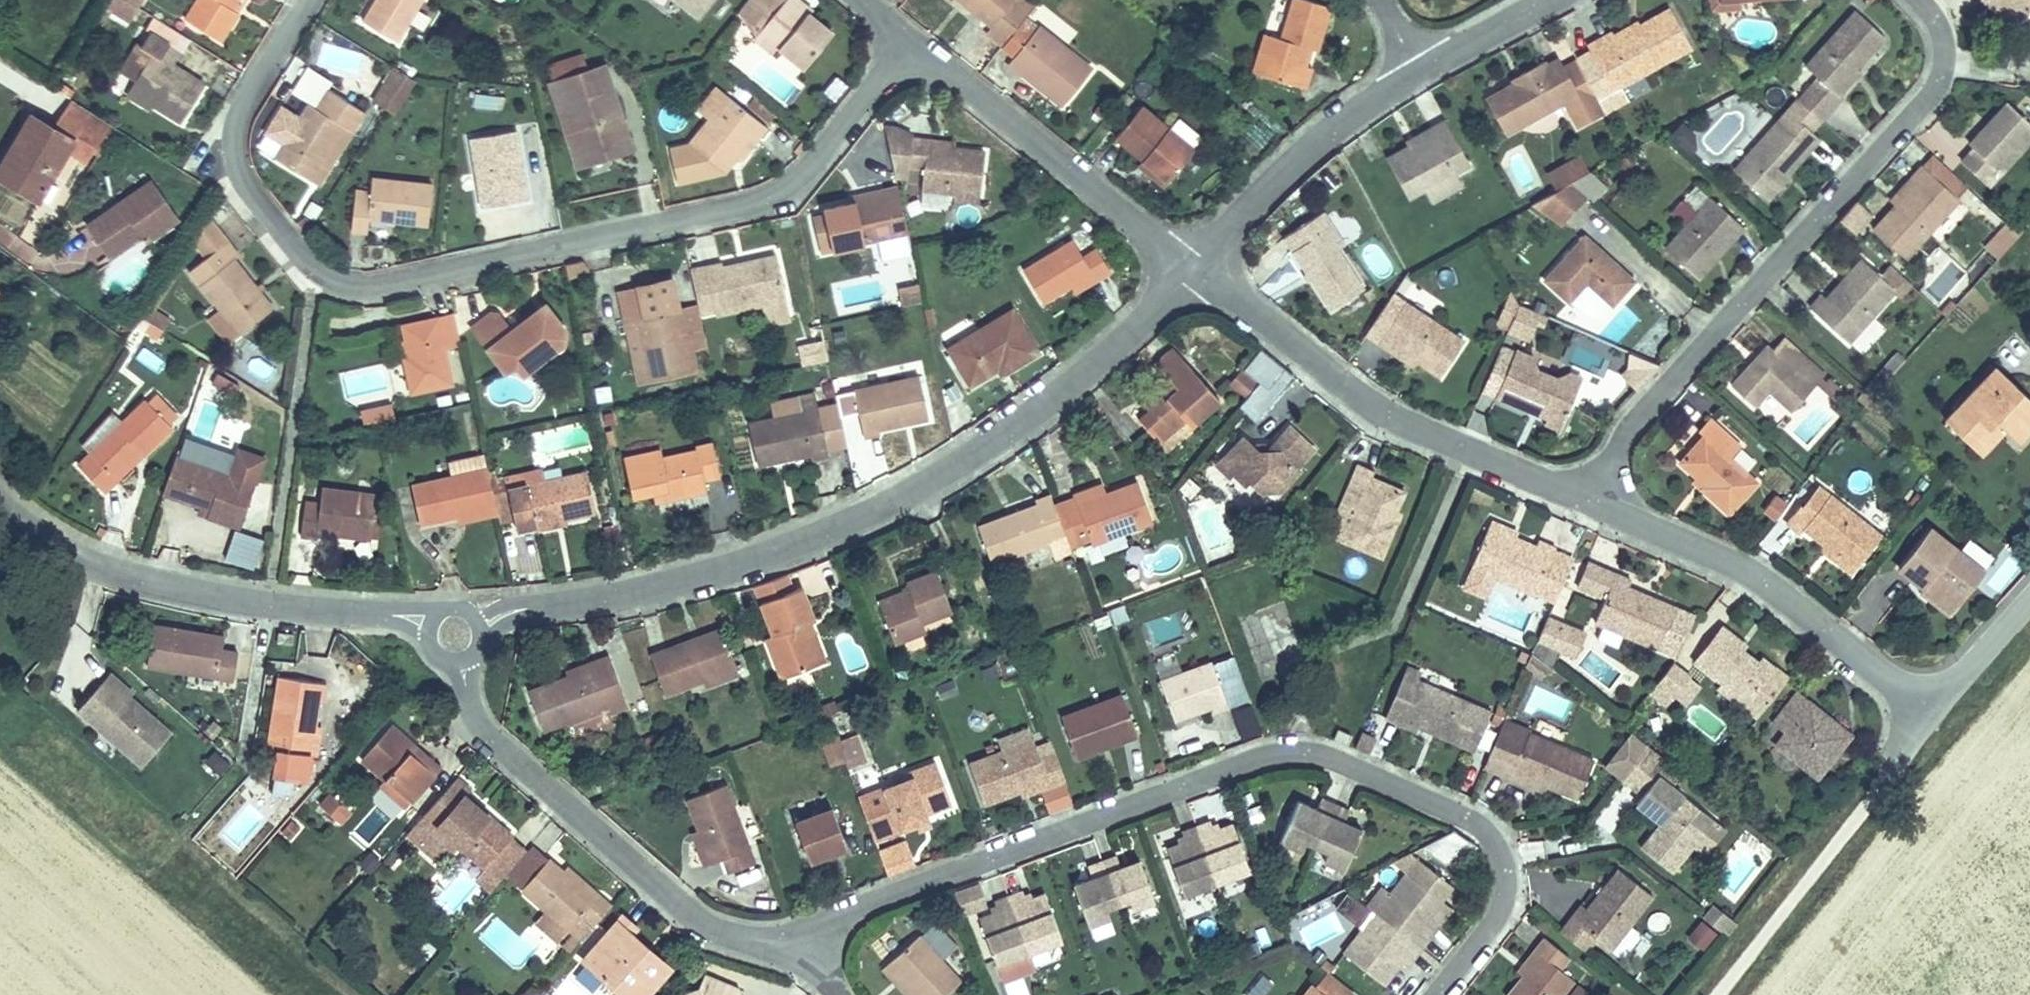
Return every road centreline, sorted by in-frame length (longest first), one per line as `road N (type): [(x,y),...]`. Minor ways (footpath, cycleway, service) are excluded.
road 1 (residential): [(803,952),(846,917),(1275,754),(1304,753),(1343,760),(1473,823),(1496,843),(1506,883),(1497,914),(1433,994)]
road 2 (residential): [(455,632),(689,577),(897,497),(1098,360),(1215,249)]
road 3 (residential): [(317,0),(233,142),(247,200),(324,278),(383,289),(805,183)]
road 4 (residential): [(1598,504),(1622,442),(1933,96),(1946,58),(1941,29),(1921,0)]
road 5 (residential): [(1598,504),(1754,576),(1930,712),(2029,601)]
road 6 (residential): [(455,632),(464,697),(491,739),(666,894),(730,934),(803,952)]
road 7 (residential): [(0,492),(82,558),(150,582),(409,614),(455,632)]
road 8 (residential): [(1215,249),(1383,398),(1472,456),(1598,504)]
road 9 (residential): [(1215,249),(914,46)]
road 10 (residential): [(1430,76),(1328,131),(1215,249)]
road 11 (residential): [(805,183),(914,46)]
road 12 (residential): [(1558,0),(1430,76)]

